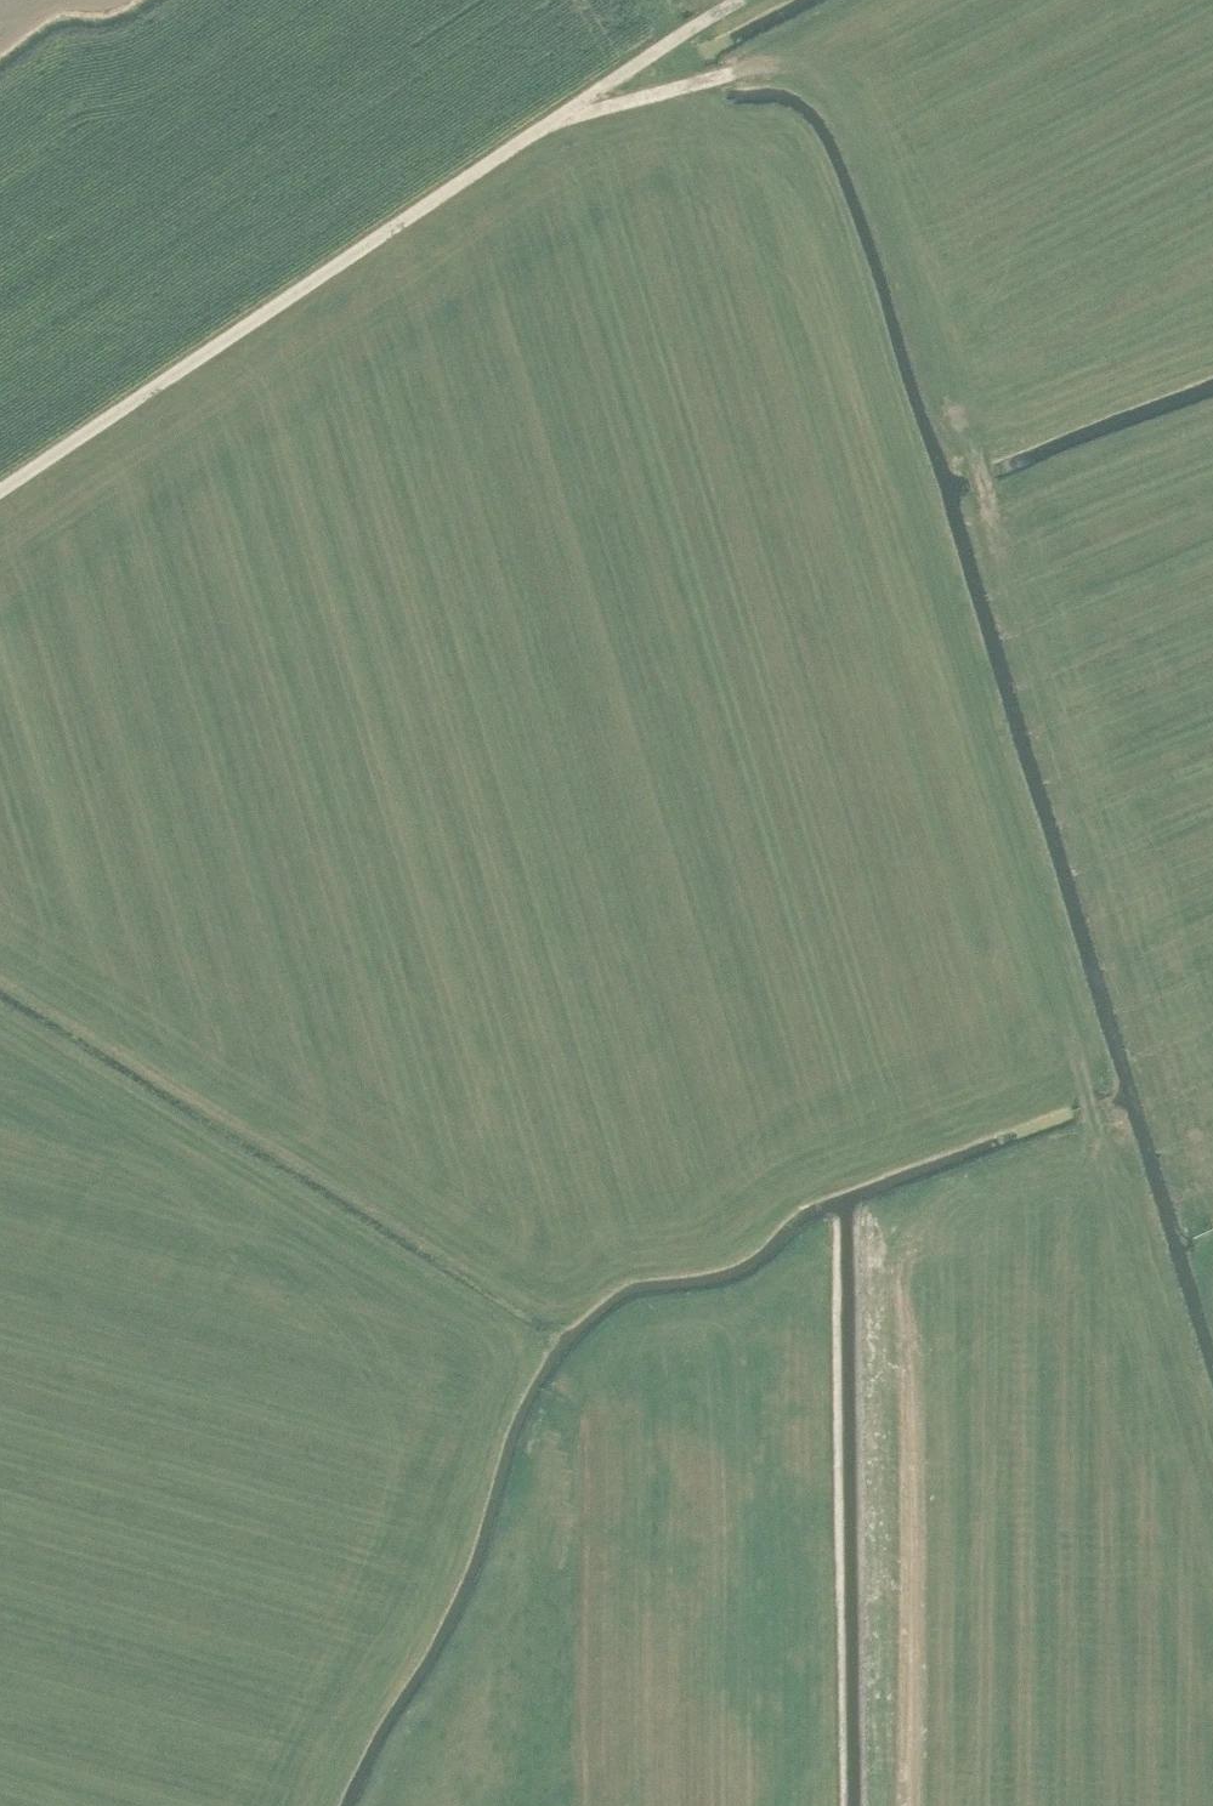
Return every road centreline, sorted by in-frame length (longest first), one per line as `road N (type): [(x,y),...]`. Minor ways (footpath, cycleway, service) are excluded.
road 1 (track): [(0,491),(735,0)]
road 2 (track): [(563,115),(734,74)]

